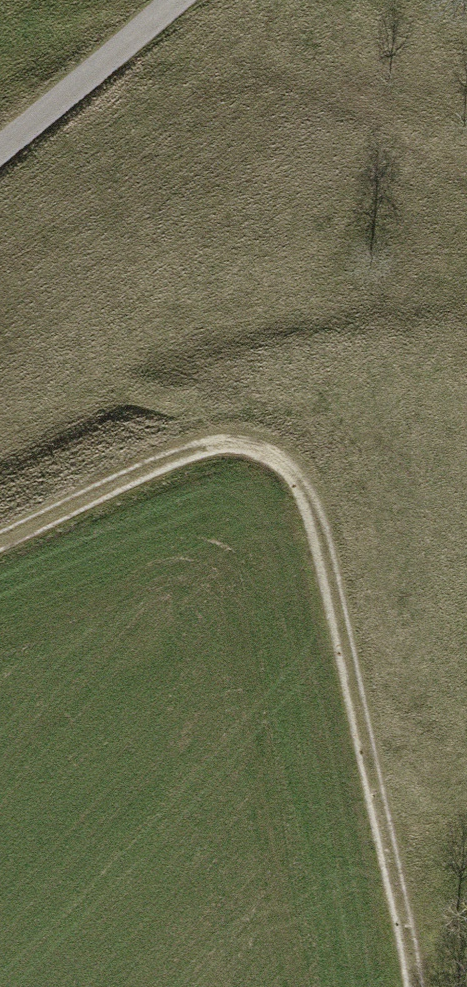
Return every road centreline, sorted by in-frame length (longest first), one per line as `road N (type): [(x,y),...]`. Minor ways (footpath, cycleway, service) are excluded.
road 1 (track): [(410,986),(325,548),(274,448),(170,447),(0,535)]
road 2 (unclassified): [(171,0),(0,151)]

